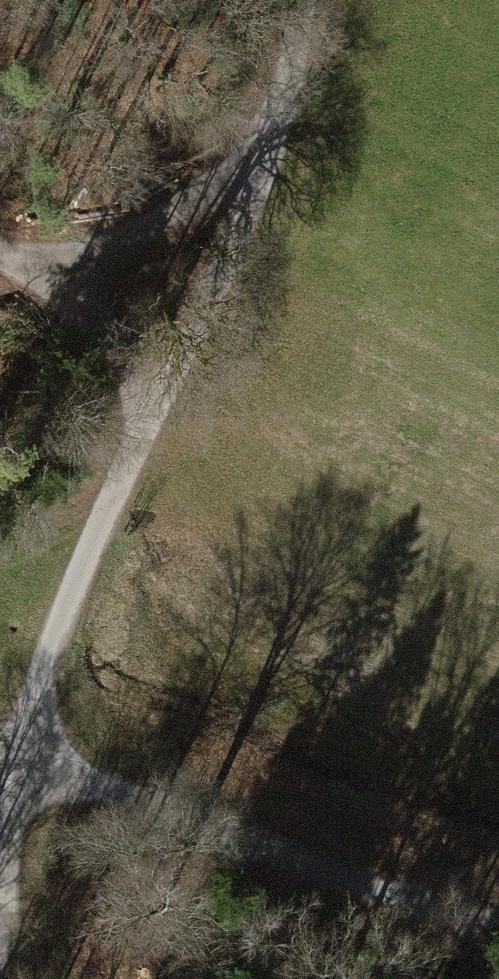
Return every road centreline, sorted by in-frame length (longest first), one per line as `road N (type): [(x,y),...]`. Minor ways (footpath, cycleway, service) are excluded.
road 1 (track): [(302,0),(268,156),(210,299),(146,418),(12,757)]
road 2 (track): [(12,757),(498,926)]
road 3 (track): [(268,156),(51,286)]
road 4 (track): [(146,418),(51,286),(0,263)]
road 5 (track): [(12,757),(0,896)]

